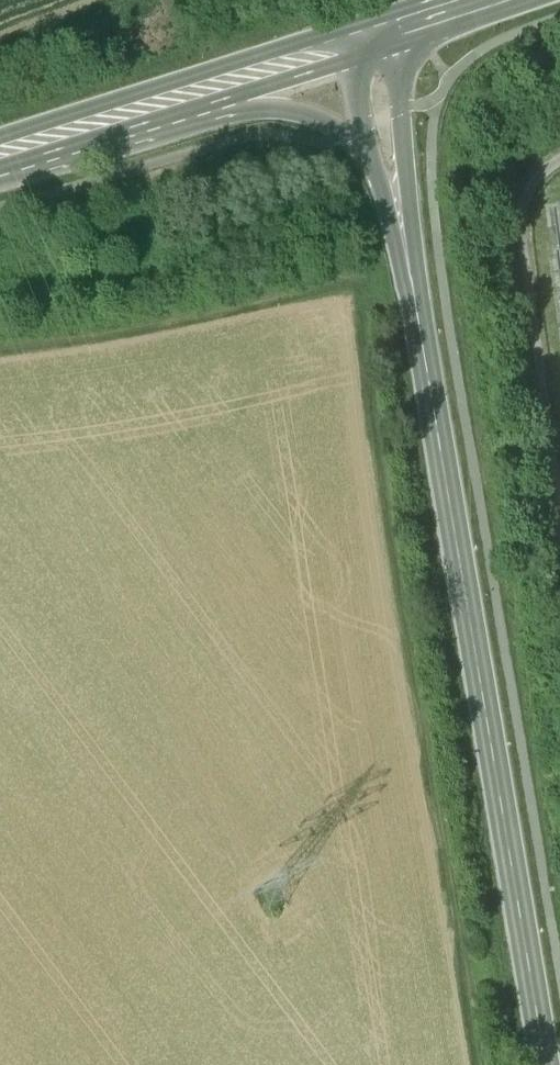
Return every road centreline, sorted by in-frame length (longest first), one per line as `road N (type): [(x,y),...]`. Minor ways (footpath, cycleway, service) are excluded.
road 1 (track): [(0,347),(153,327),(370,279),(386,510),(479,1064)]
road 2 (secondary): [(548,1064),(393,176)]
road 3 (track): [(559,161),(537,176),(524,214),(559,486)]
road 4 (secondary): [(187,98),(338,125),(393,176)]
road 5 (secondary): [(187,98),(0,154)]
road 6 (secondary): [(371,39),(187,98)]
road 7 (secondary): [(393,176),(371,39)]
road 8 (secondary): [(490,0),(371,39)]

